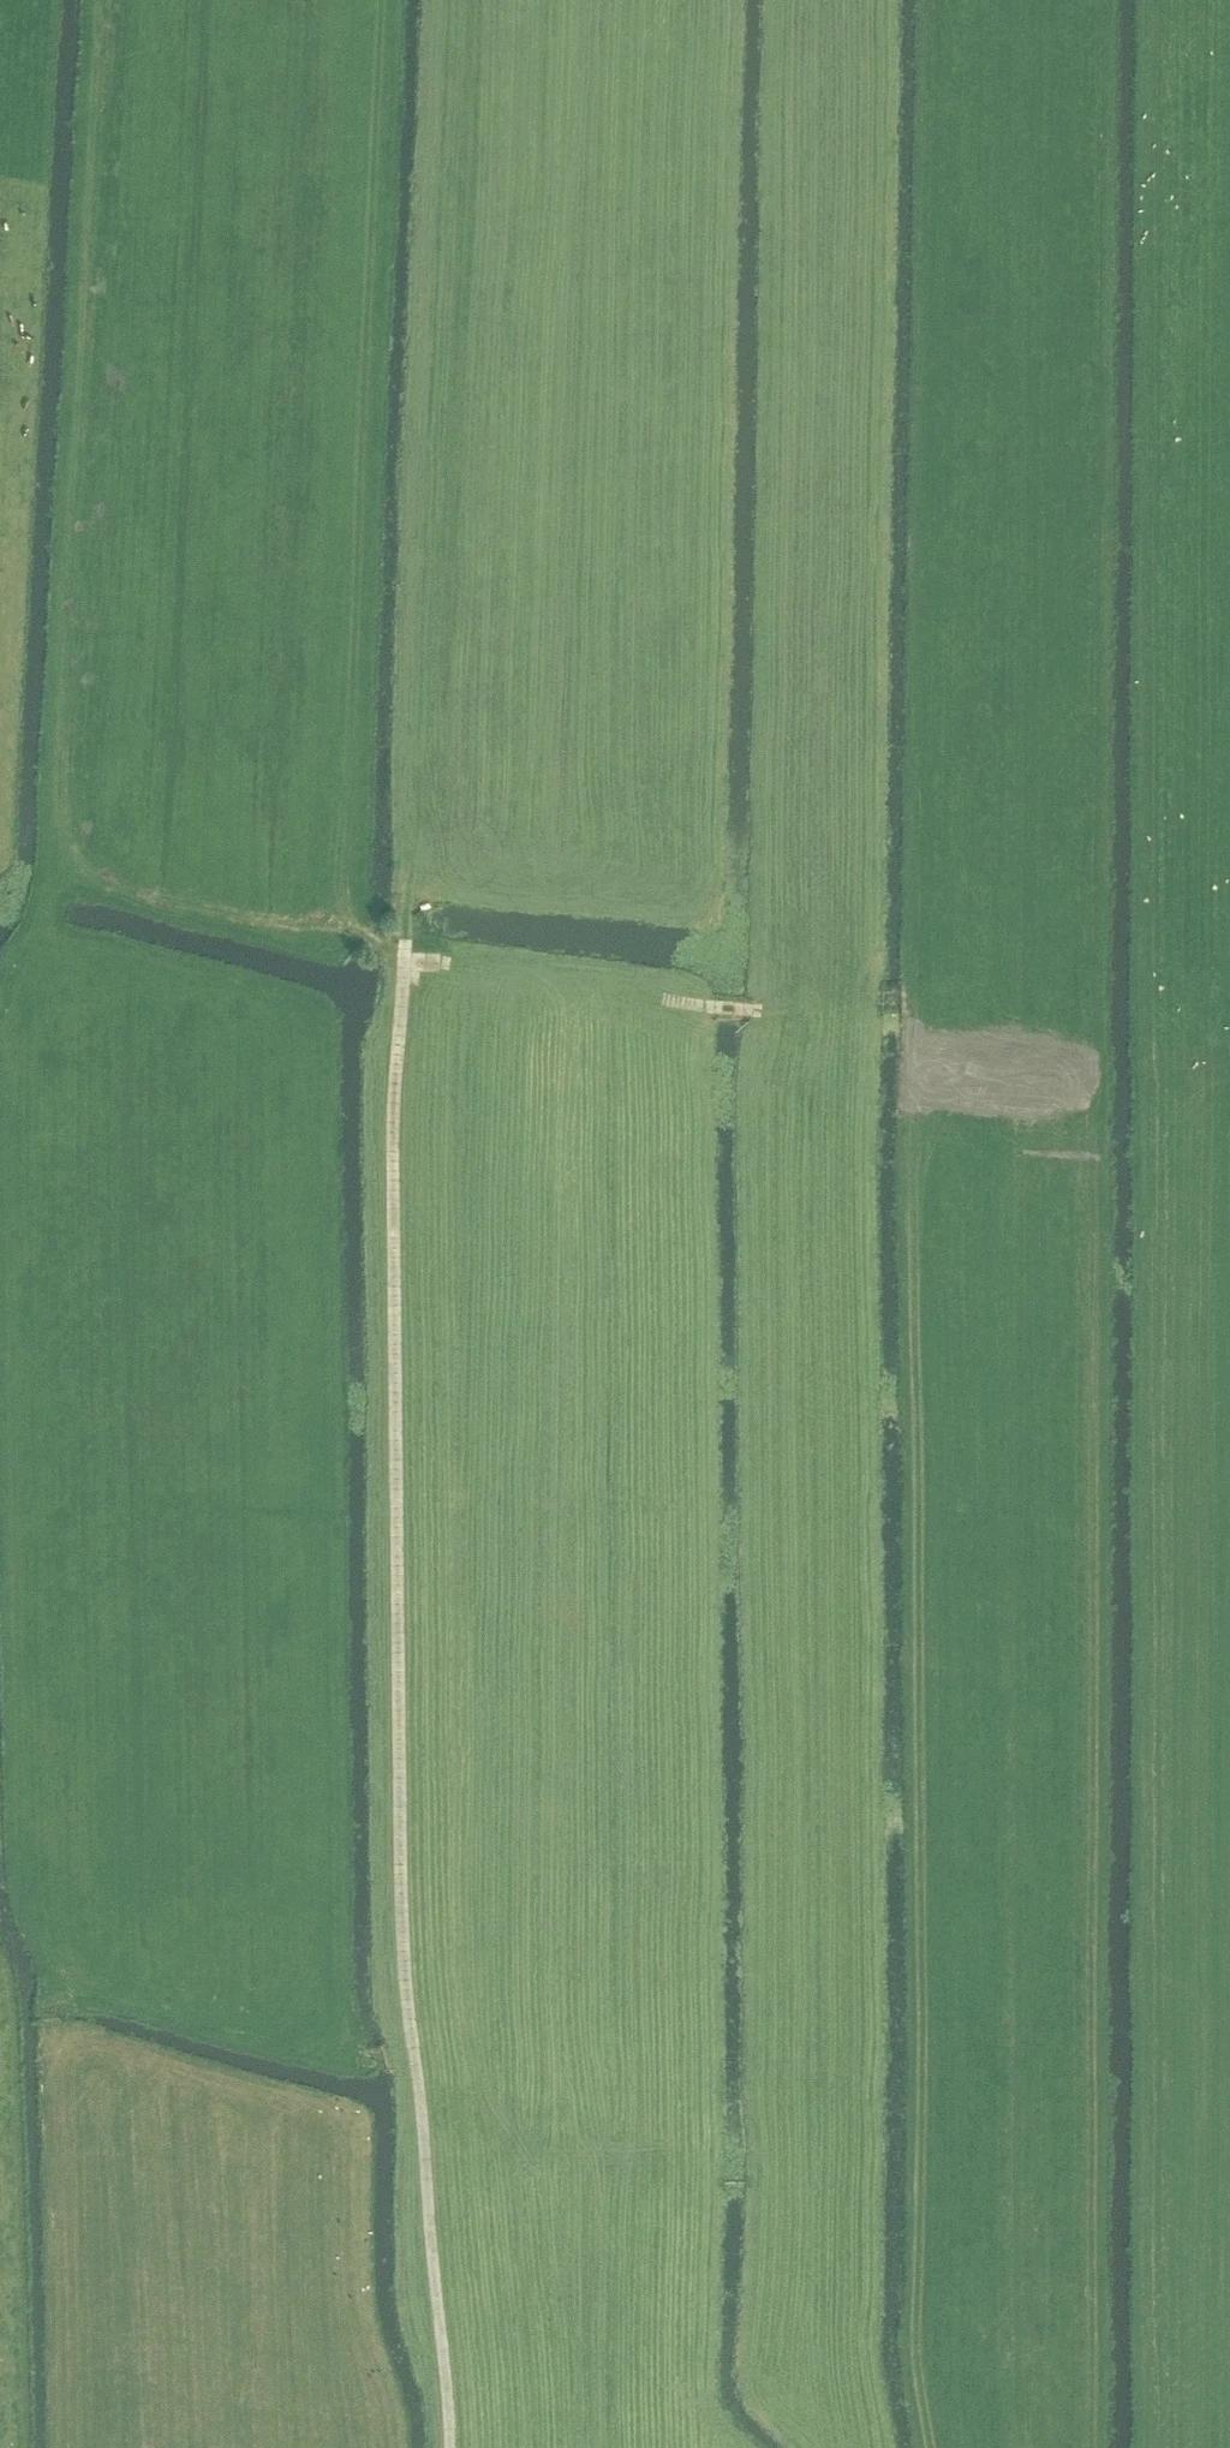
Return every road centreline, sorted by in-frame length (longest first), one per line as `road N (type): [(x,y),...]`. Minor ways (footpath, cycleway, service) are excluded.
road 1 (track): [(449,2447),(407,2001),(399,1530),(405,943)]
road 2 (track): [(762,1010),(447,963)]

